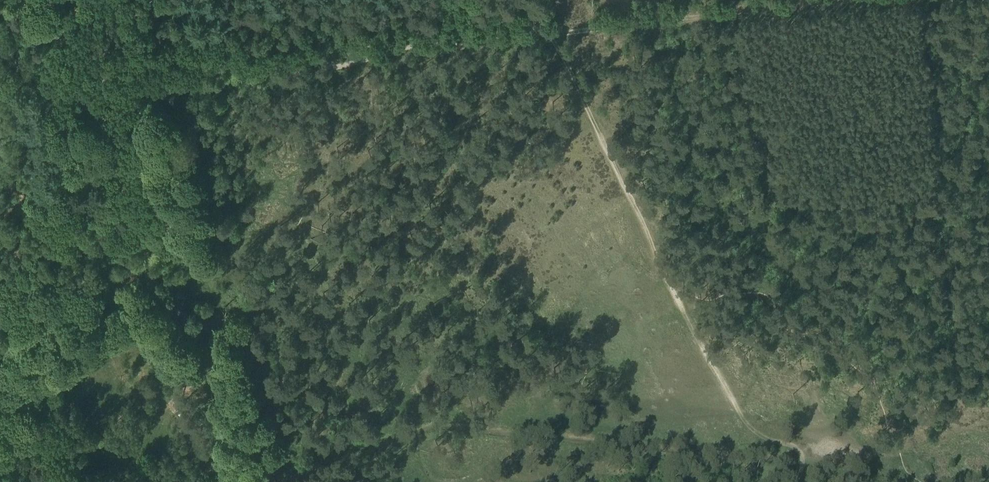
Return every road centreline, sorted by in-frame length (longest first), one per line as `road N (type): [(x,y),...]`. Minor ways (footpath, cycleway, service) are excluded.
road 1 (track): [(68,88),(305,72),(404,42),(547,33)]
road 2 (track): [(272,481),(219,383),(158,295),(104,111),(68,88)]
road 3 (track): [(547,33),(865,0)]
road 4 (track): [(547,33),(661,263)]
road 5 (track): [(724,386),(661,263)]
road 6 (track): [(49,373),(55,357),(158,295)]

